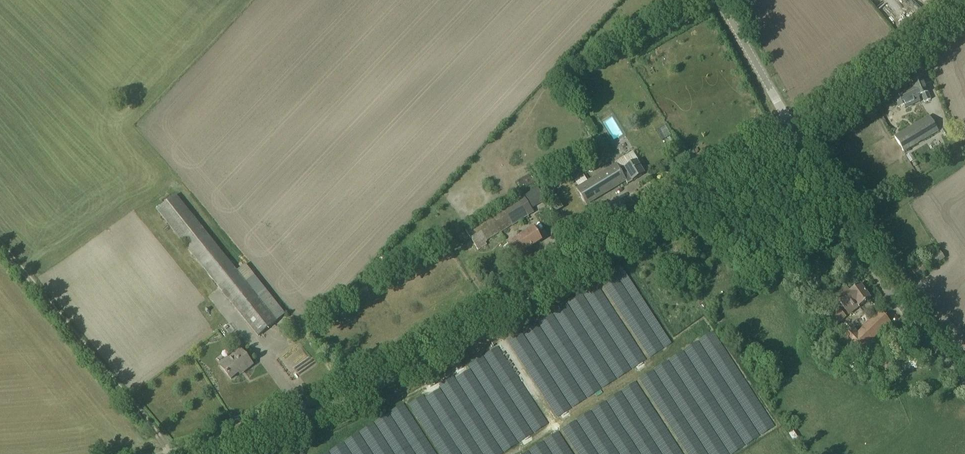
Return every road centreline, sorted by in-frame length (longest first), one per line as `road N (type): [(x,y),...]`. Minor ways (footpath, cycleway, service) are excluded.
road 1 (tertiary): [(205,453),(360,394),(791,138)]
road 2 (unclassified): [(964,381),(890,296),(791,138)]
road 3 (track): [(0,249),(173,453)]
road 4 (tertiary): [(791,138),(964,5)]
road 5 (tertiary): [(791,138),(718,0)]

